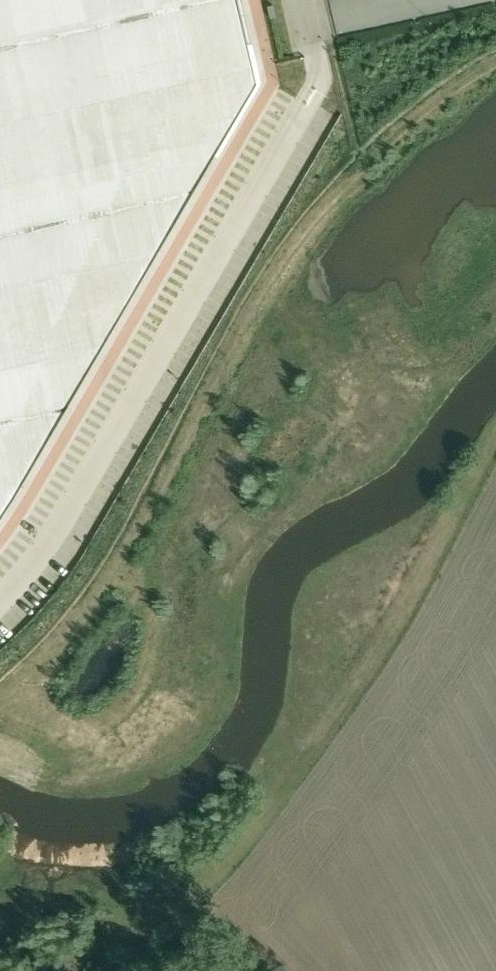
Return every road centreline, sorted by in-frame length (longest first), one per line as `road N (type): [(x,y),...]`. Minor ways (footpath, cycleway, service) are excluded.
road 1 (track): [(495,433),(385,635),(198,895),(57,970)]
road 2 (track): [(0,694),(75,625),(128,546),(278,269),(351,188)]
road 3 (track): [(351,188),(409,131),(495,66)]

